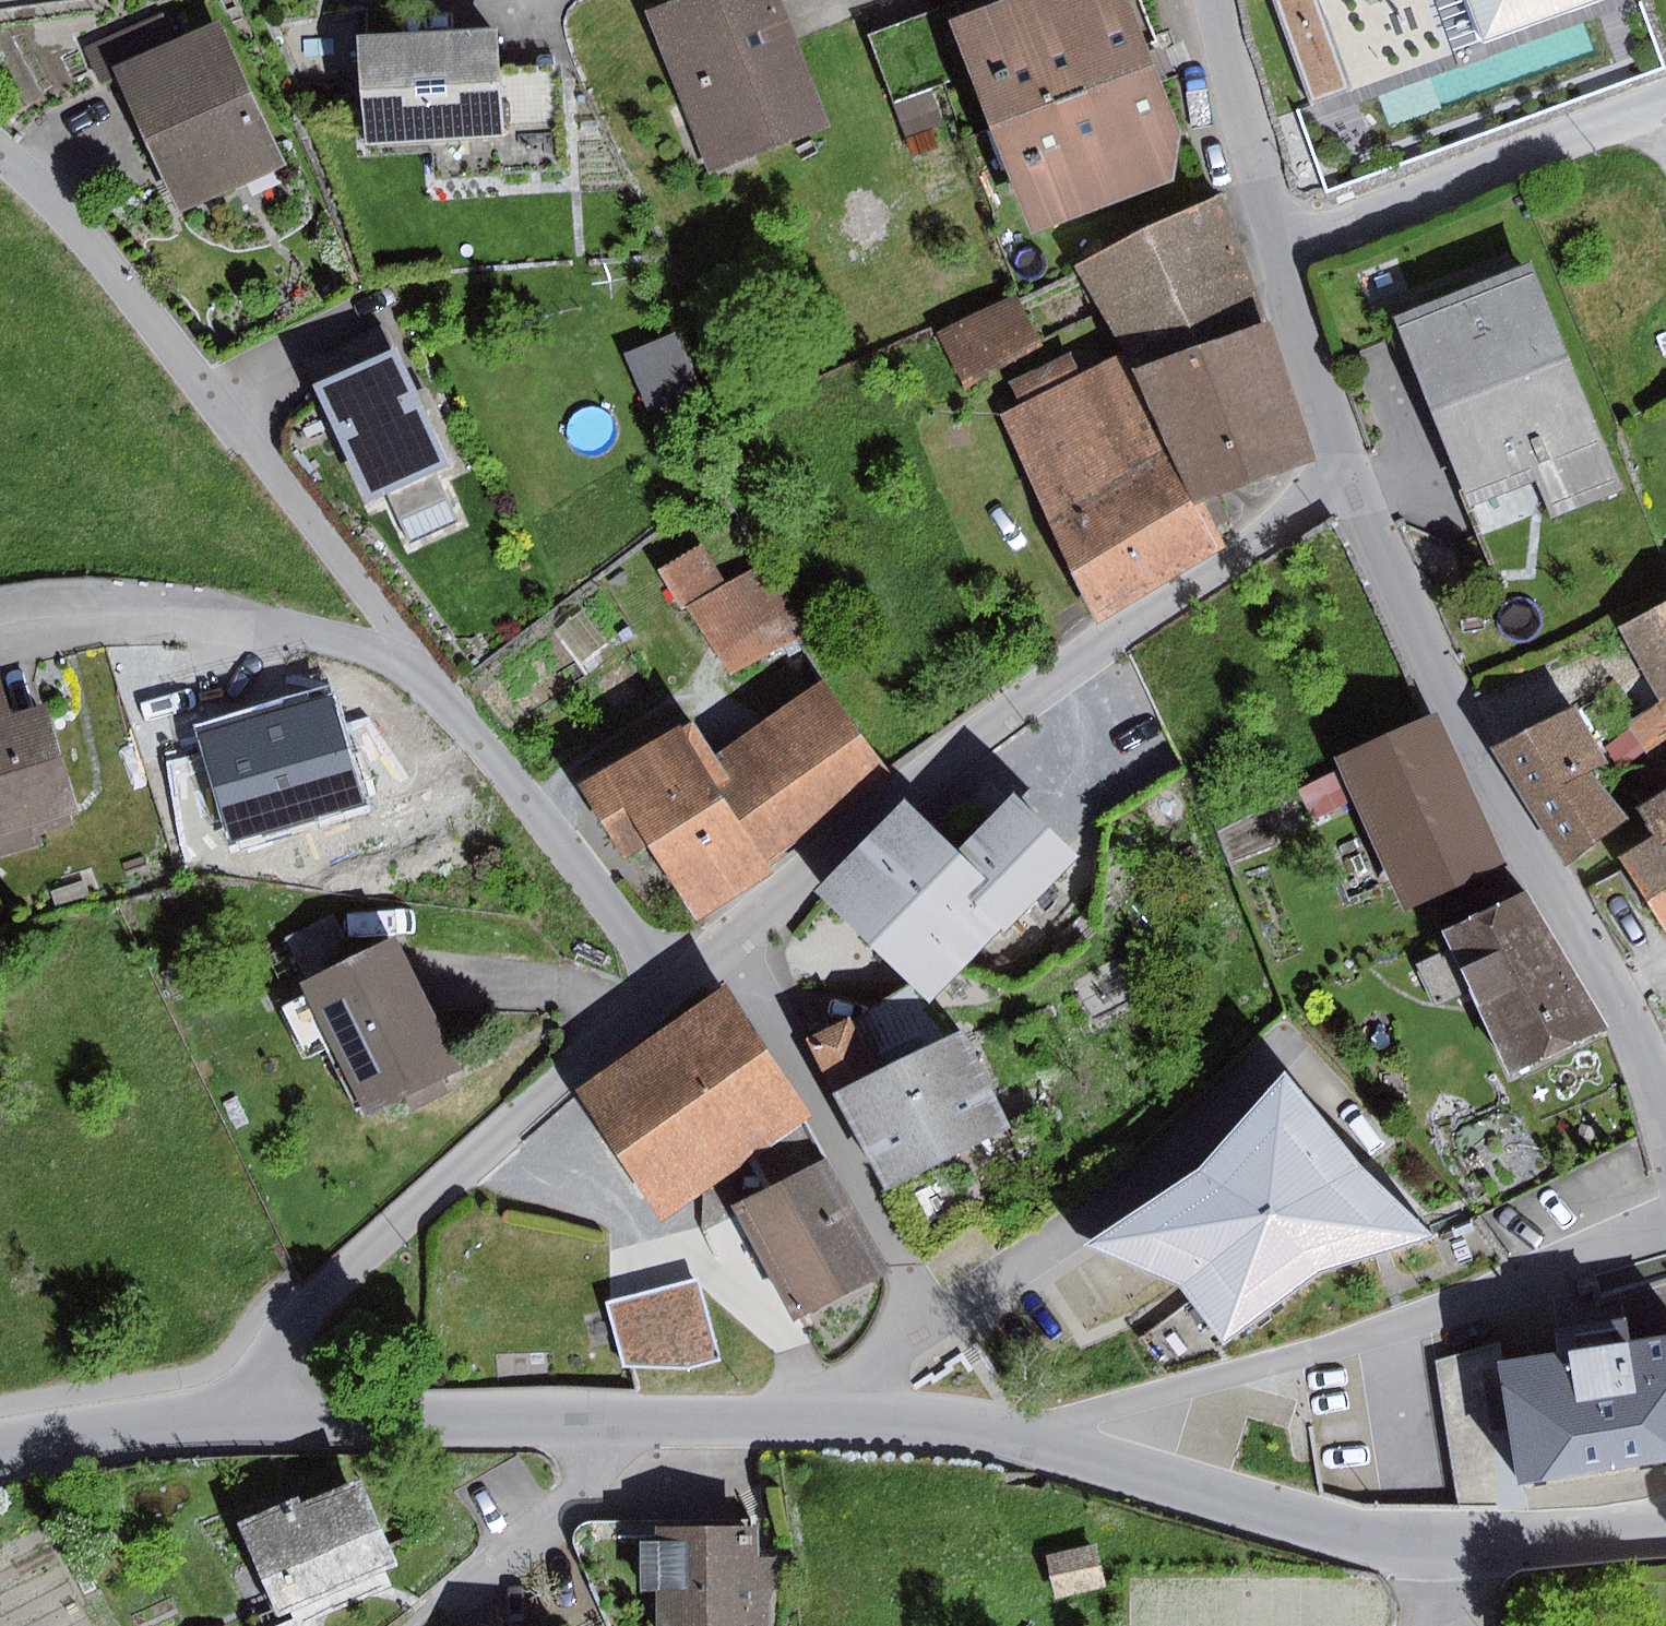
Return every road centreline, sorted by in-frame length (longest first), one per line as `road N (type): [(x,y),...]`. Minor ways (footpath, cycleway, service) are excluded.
road 1 (residential): [(674,988),(945,758),(1357,469)]
road 2 (residential): [(1357,469),(1387,551),(1512,804),(1620,995),(1665,1112)]
road 3 (residential): [(1665,1238),(1029,1435)]
road 4 (residential): [(0,154),(120,272),(389,623),(406,662)]
road 5 (residential): [(1029,1435),(1359,1534),(1450,1539),(1665,1529)]
road 6 (residential): [(255,1411),(290,1339),(324,1299),(674,988)]
road 7 (residential): [(1212,0),(1260,202),(1357,469)]
road 8 (residential): [(674,988),(455,709),(406,662)]
road 9 (residential): [(617,1419),(1029,1435)]
road 10 (residential): [(406,662),(257,621),(98,616),(0,626)]
road 11 (residential): [(255,1411),(617,1419)]
road 12 (residential): [(617,1419),(579,1498),(424,1625)]
road 13 (residential): [(0,1452),(162,1416),(255,1411)]

